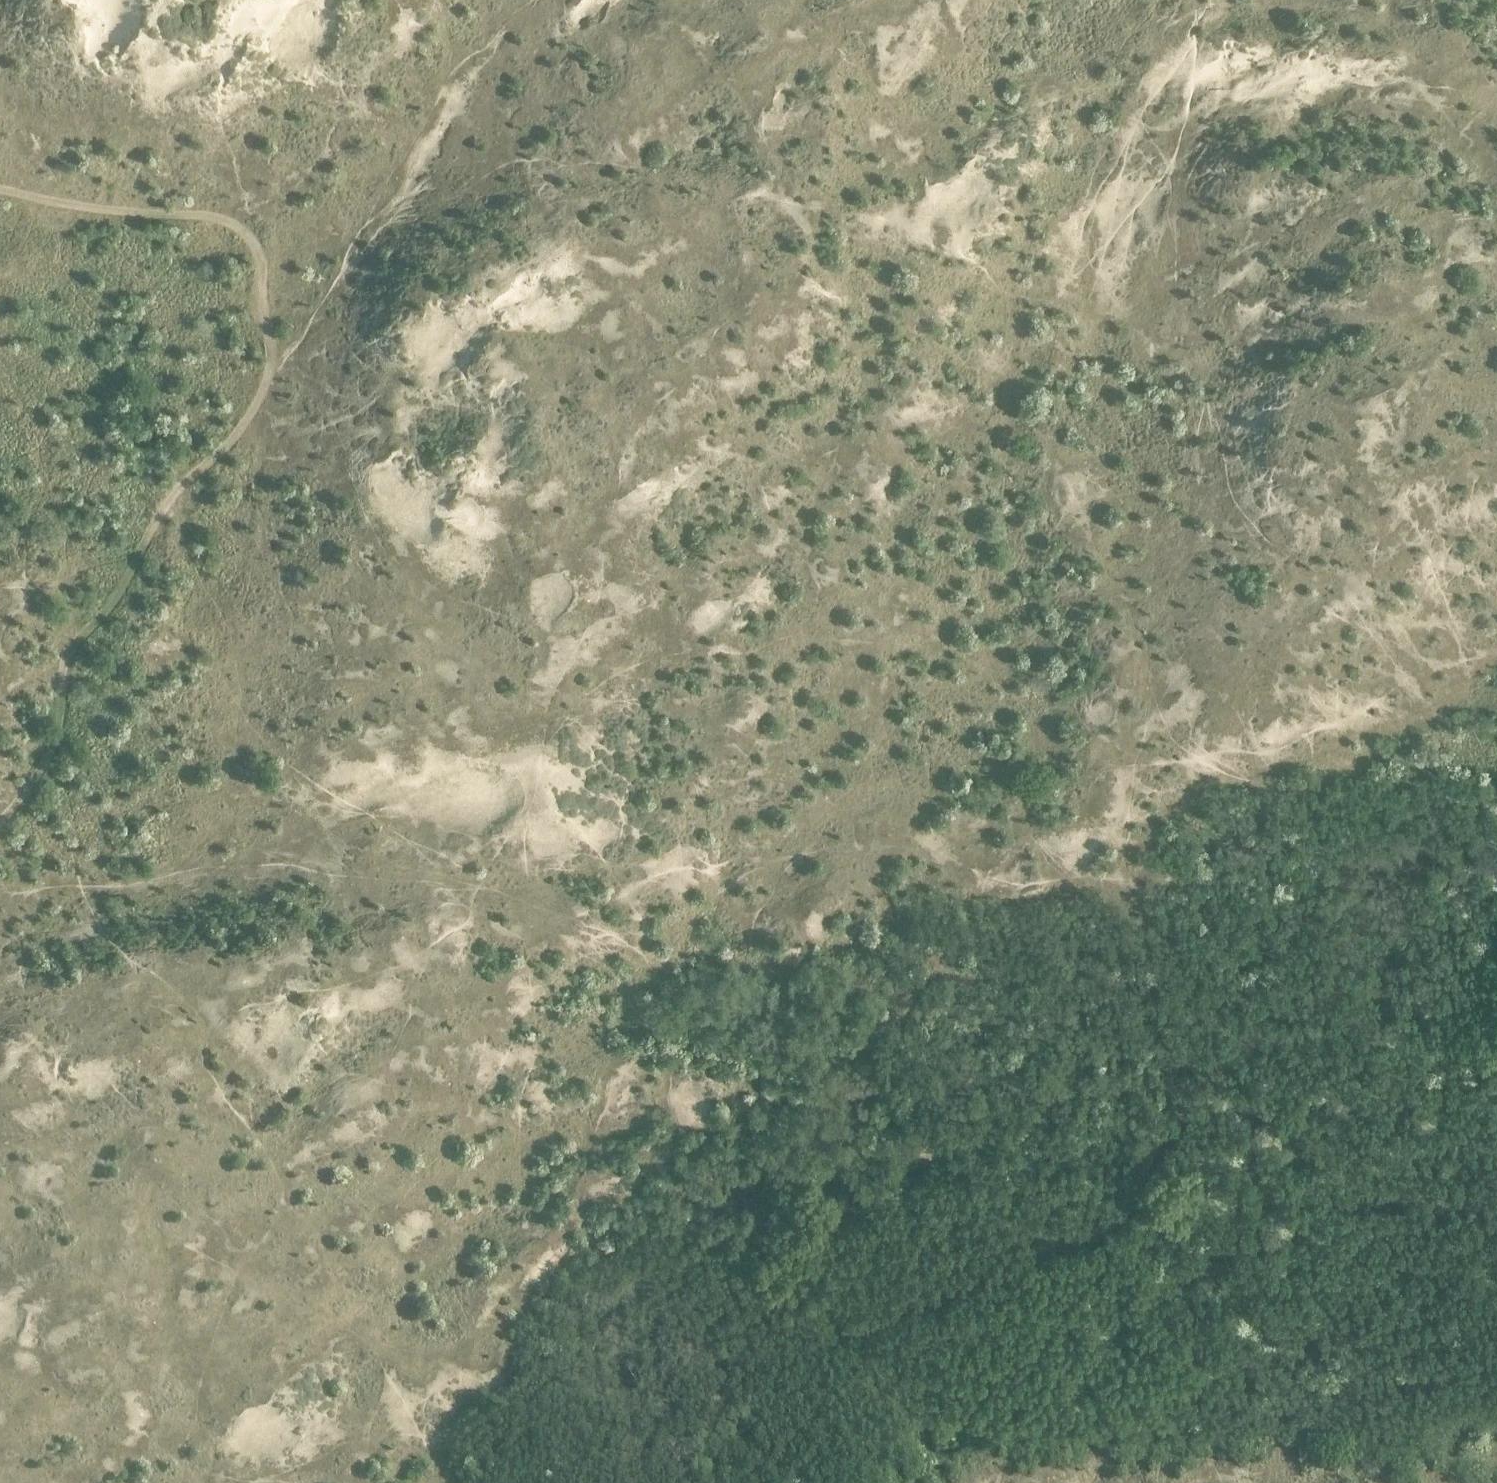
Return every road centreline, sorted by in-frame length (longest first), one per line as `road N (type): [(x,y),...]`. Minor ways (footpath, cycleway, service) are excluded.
road 1 (track): [(717,1482),(819,1334),(1105,1228),(1121,1214),(1157,1140),(1189,1111),(1213,1105),(1262,1113),(1337,1175),(1387,1199),(1496,1205)]
road 2 (track): [(0,821),(59,737),(60,675),(71,645),(117,596),(172,494),(252,412),(270,357),(261,260),(234,223),(0,190)]

